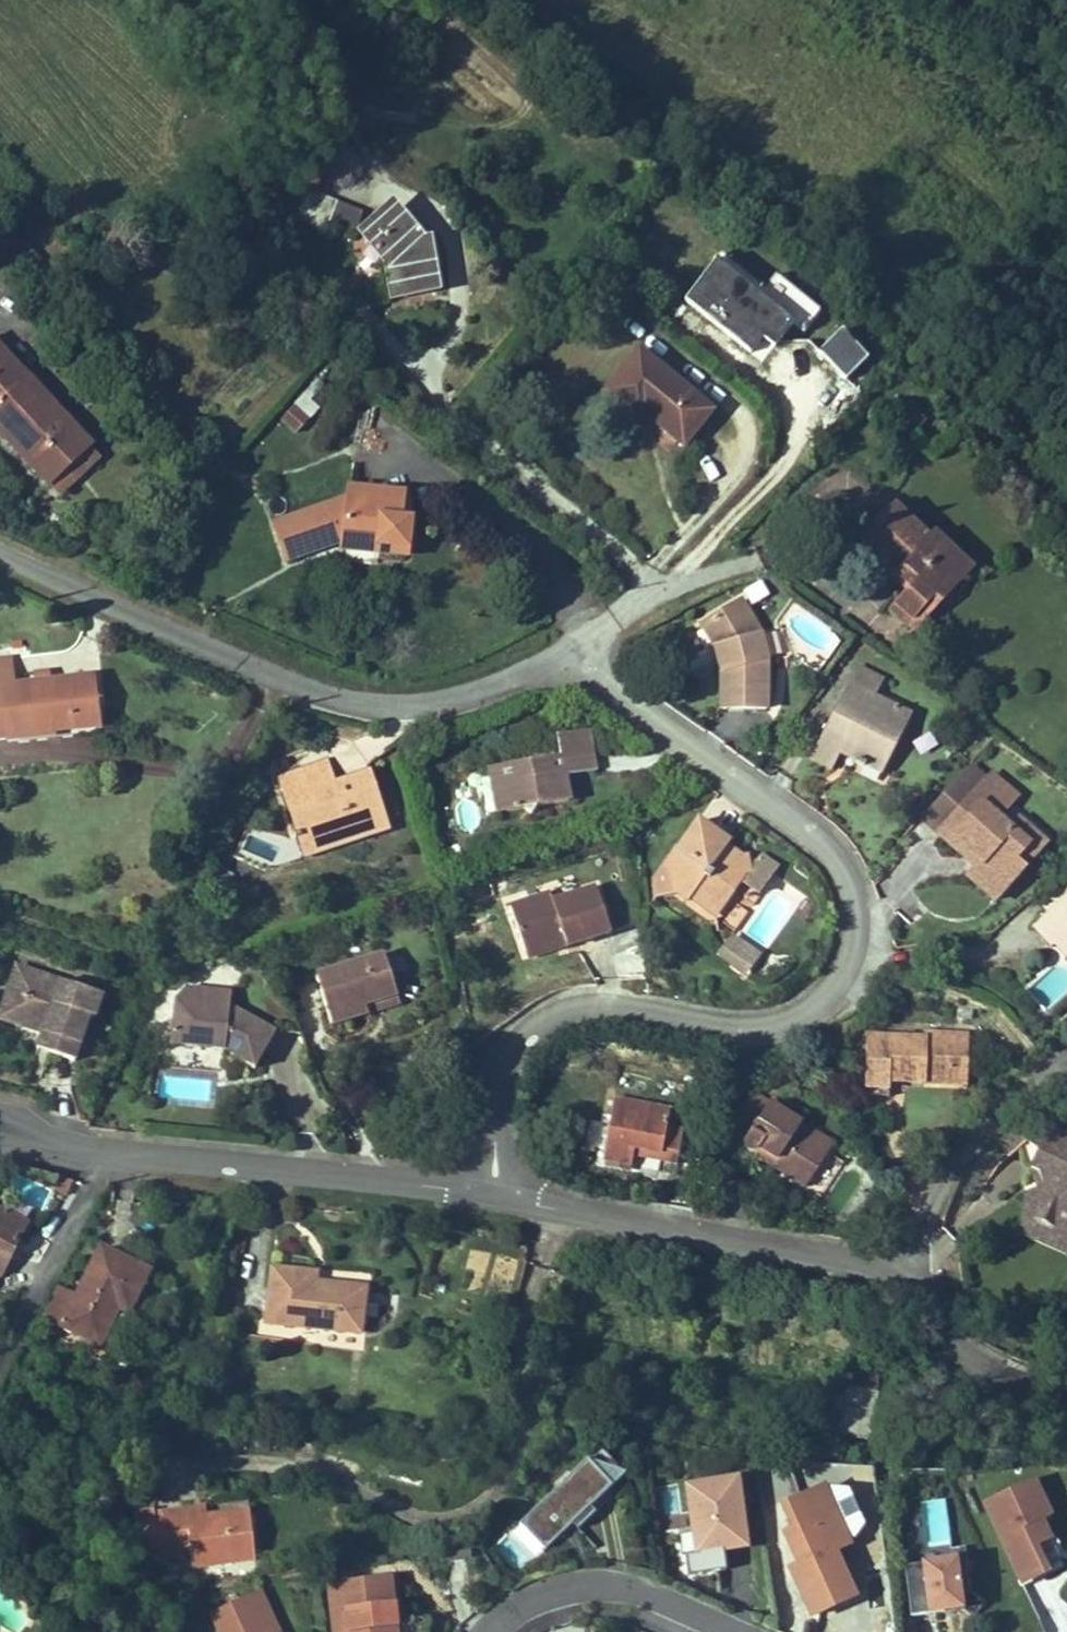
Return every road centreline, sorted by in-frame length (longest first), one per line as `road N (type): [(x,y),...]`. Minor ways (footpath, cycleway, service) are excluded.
road 1 (residential): [(523,1188),(498,1161),(488,1101),(531,1049),(603,1027),(720,1041),(793,1016),(862,972),(859,908),(834,854),(565,653)]
road 2 (residential): [(0,550),(325,693),(416,722),(565,653)]
road 3 (residential): [(523,1188),(58,1139),(0,1120)]
road 4 (residential): [(896,1280),(523,1188)]
road 5 (residential): [(896,1280),(947,1175),(1044,1062),(1066,1048)]
road 6 (residential): [(487,1631),(556,1594),(608,1590),(728,1631)]
road 7 (residential): [(1066,1406),(1007,1385),(896,1280)]
road 8 (residential): [(565,653),(607,623),(737,561)]

